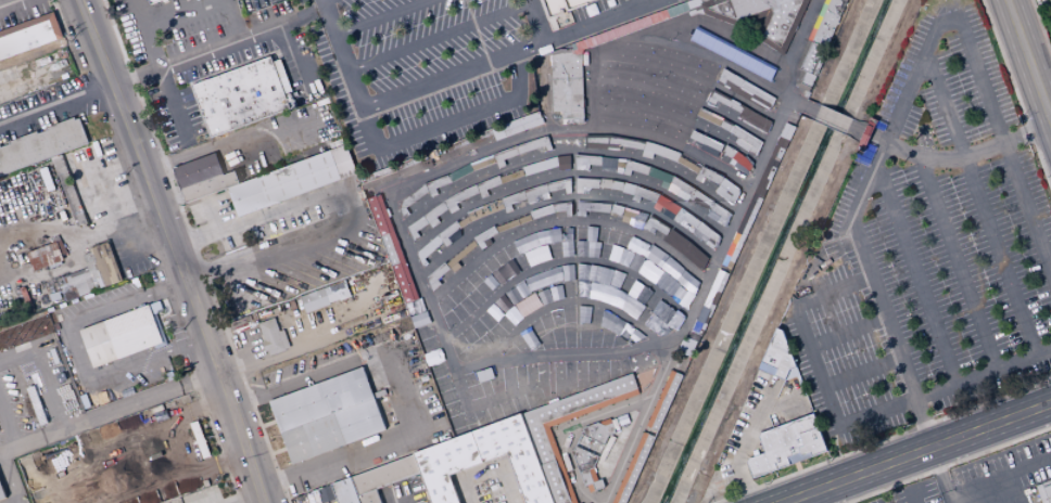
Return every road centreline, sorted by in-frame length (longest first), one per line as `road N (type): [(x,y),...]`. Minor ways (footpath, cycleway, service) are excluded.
road 1 (tertiary): [(264,502),(78,0)]
road 2 (tertiary): [(778,502),(1050,402)]
road 3 (tertiary): [(1050,119),(1007,0)]

